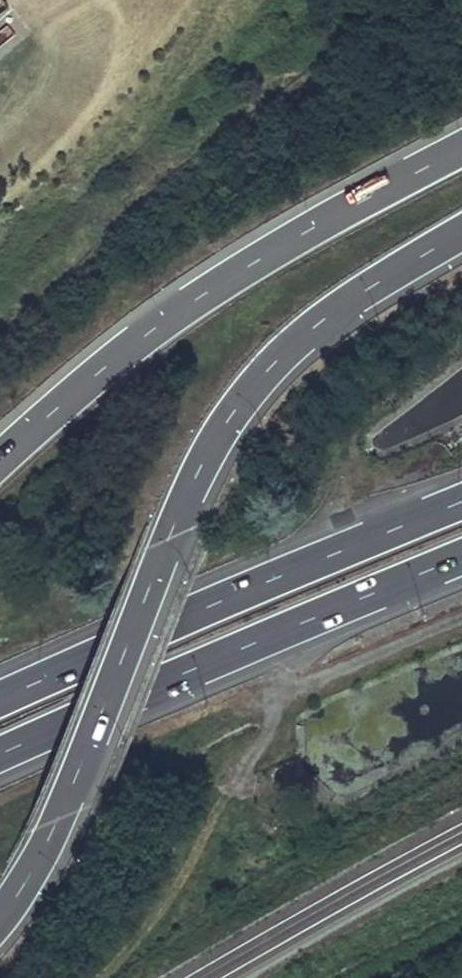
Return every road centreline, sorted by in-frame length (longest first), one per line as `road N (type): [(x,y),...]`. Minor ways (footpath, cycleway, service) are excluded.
road 1 (motorway): [(0,904),(49,824),(179,493),(242,382),(315,316),(461,223)]
road 2 (motorway): [(461,143),(164,315),(63,391),(0,457)]
road 3 (motorway): [(461,497),(0,694)]
road 4 (motorway): [(0,748),(461,554)]

